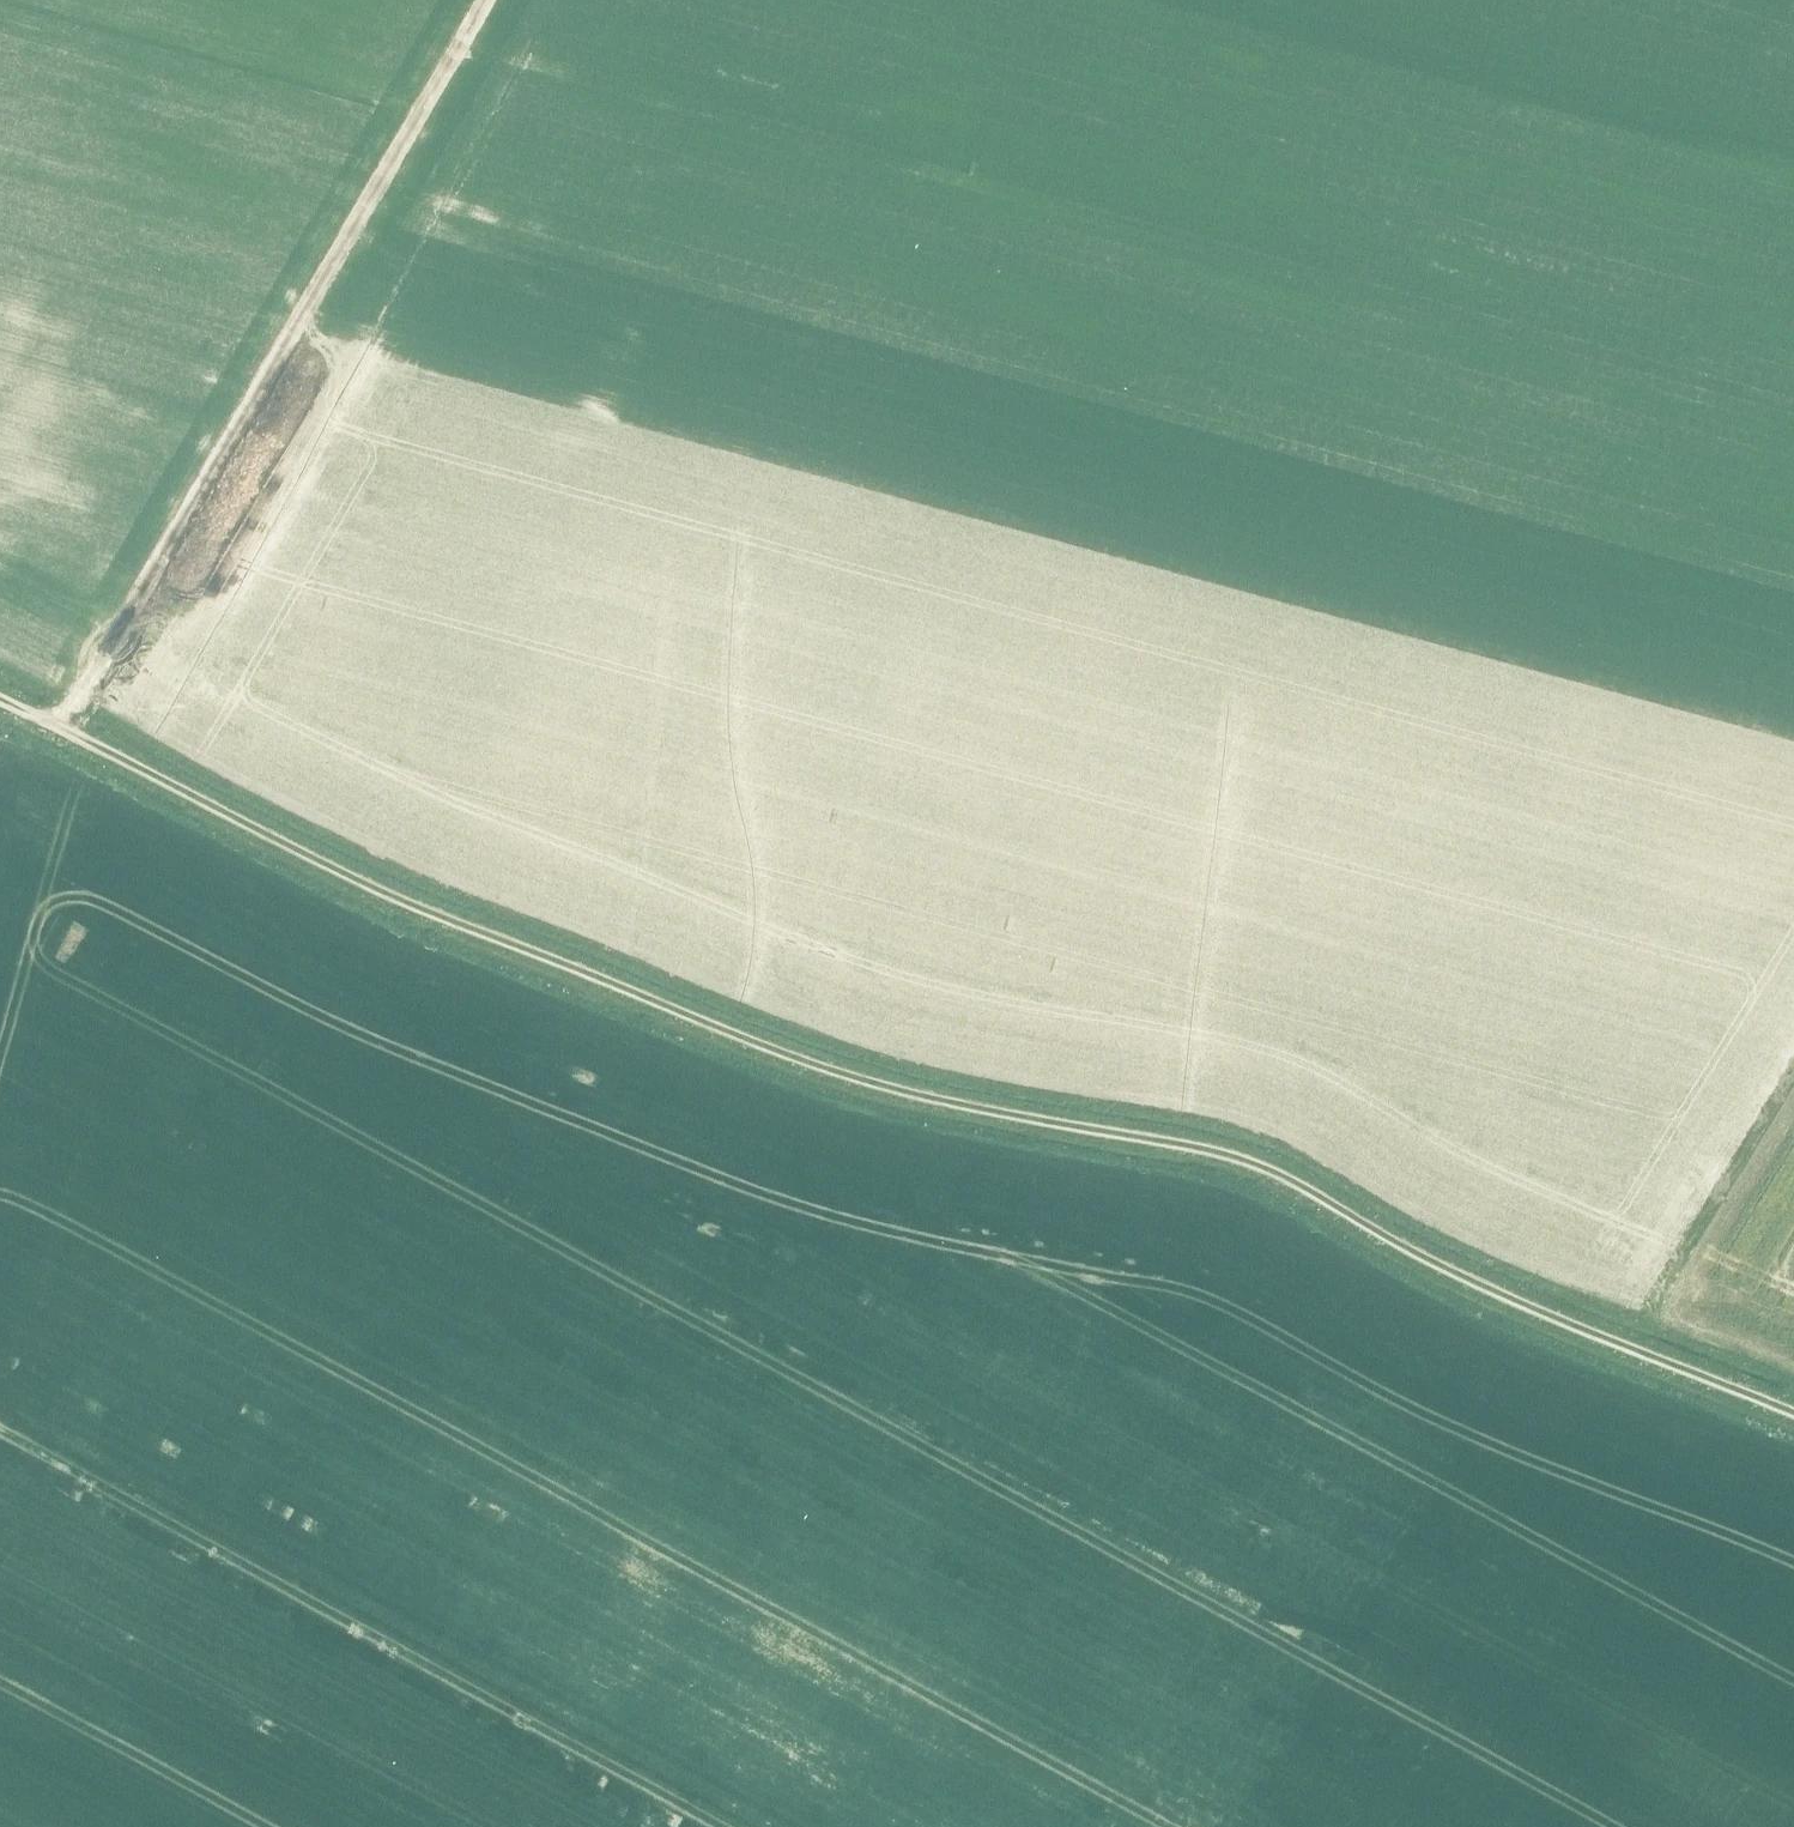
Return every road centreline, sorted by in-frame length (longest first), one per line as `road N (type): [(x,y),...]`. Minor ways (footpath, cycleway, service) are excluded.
road 1 (track): [(1793,1412),(1518,1303),(1422,1256),(1322,1192),(1232,1151),(929,1097),(787,1054),(415,906),(0,696)]
road 2 (track): [(484,0),(62,727)]

